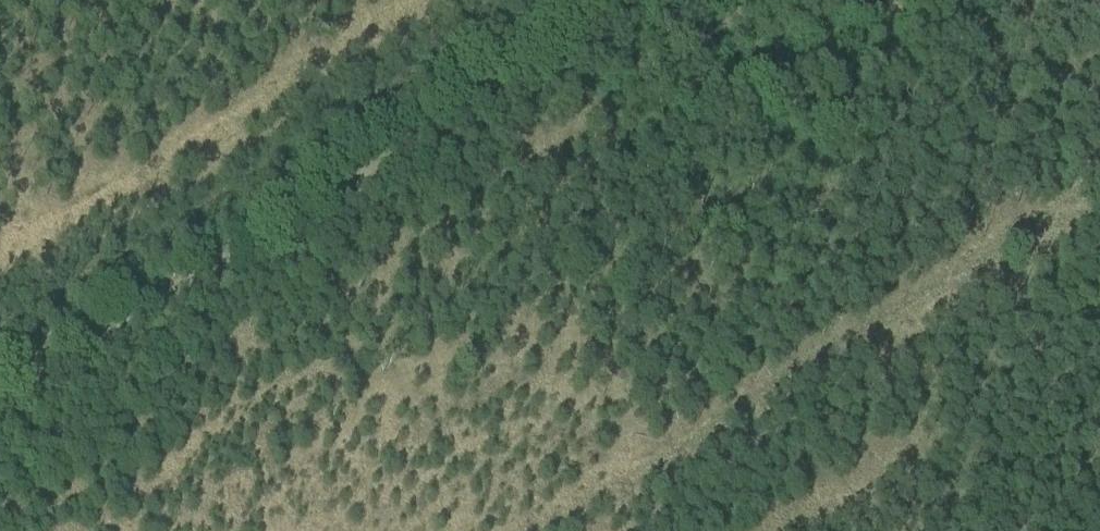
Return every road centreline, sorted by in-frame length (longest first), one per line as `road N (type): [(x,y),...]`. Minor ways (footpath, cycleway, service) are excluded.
road 1 (track): [(666,0),(0,405)]

